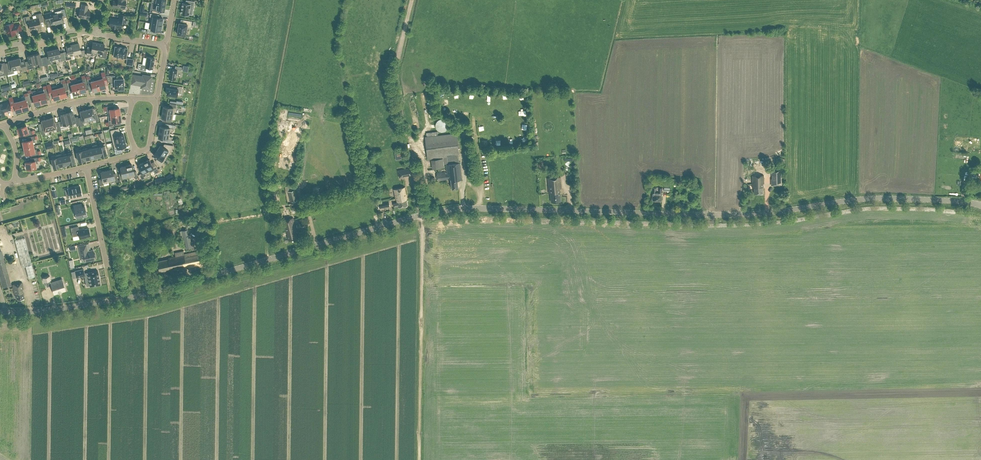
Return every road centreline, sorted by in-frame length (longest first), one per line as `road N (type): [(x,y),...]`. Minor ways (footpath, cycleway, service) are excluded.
road 1 (tertiary): [(0,310),(153,291),(457,208),(745,214),(874,198),(980,205)]
road 2 (track): [(412,0),(394,73),(423,222),(419,459)]
road 3 (residential): [(5,125),(76,103),(133,98)]

